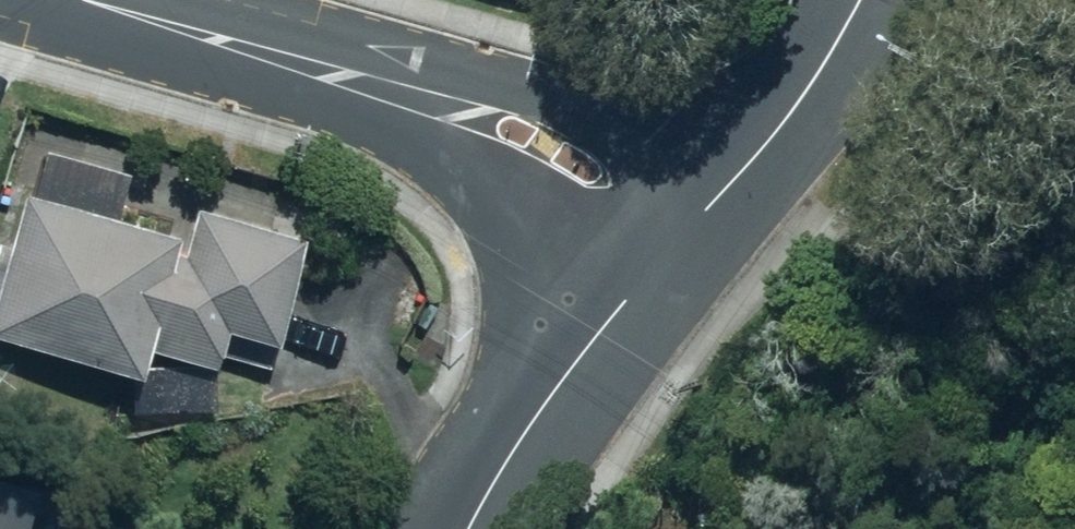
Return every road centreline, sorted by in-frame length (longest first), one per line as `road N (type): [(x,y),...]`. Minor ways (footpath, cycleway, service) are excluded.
road 1 (residential): [(89,0),(526,127),(716,207)]
road 2 (tertiary): [(716,207),(585,366),(484,528)]
road 3 (tertiary): [(862,0),(716,207)]

